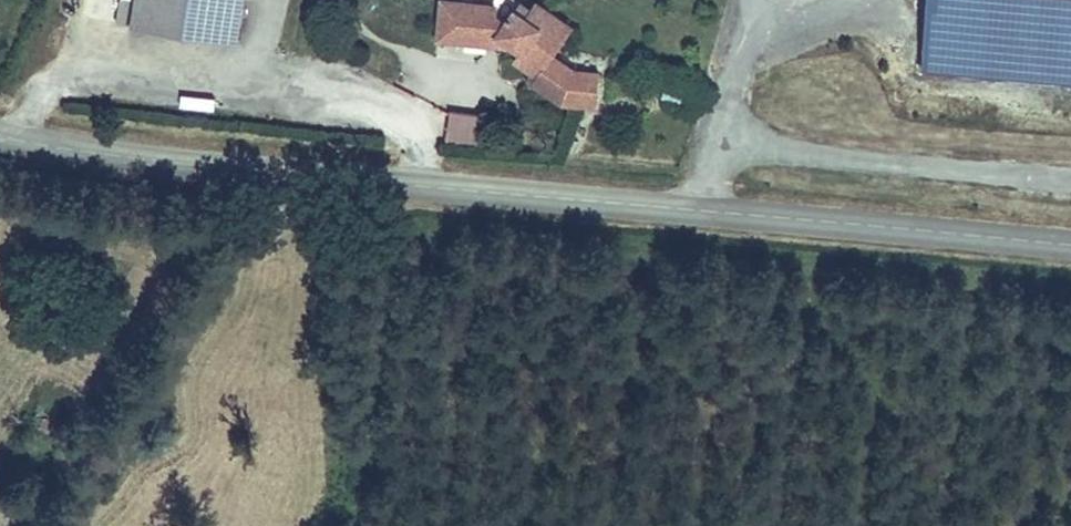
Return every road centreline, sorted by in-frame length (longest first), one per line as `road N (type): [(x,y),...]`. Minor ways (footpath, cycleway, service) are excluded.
road 1 (secondary): [(0,134),(1070,247)]

